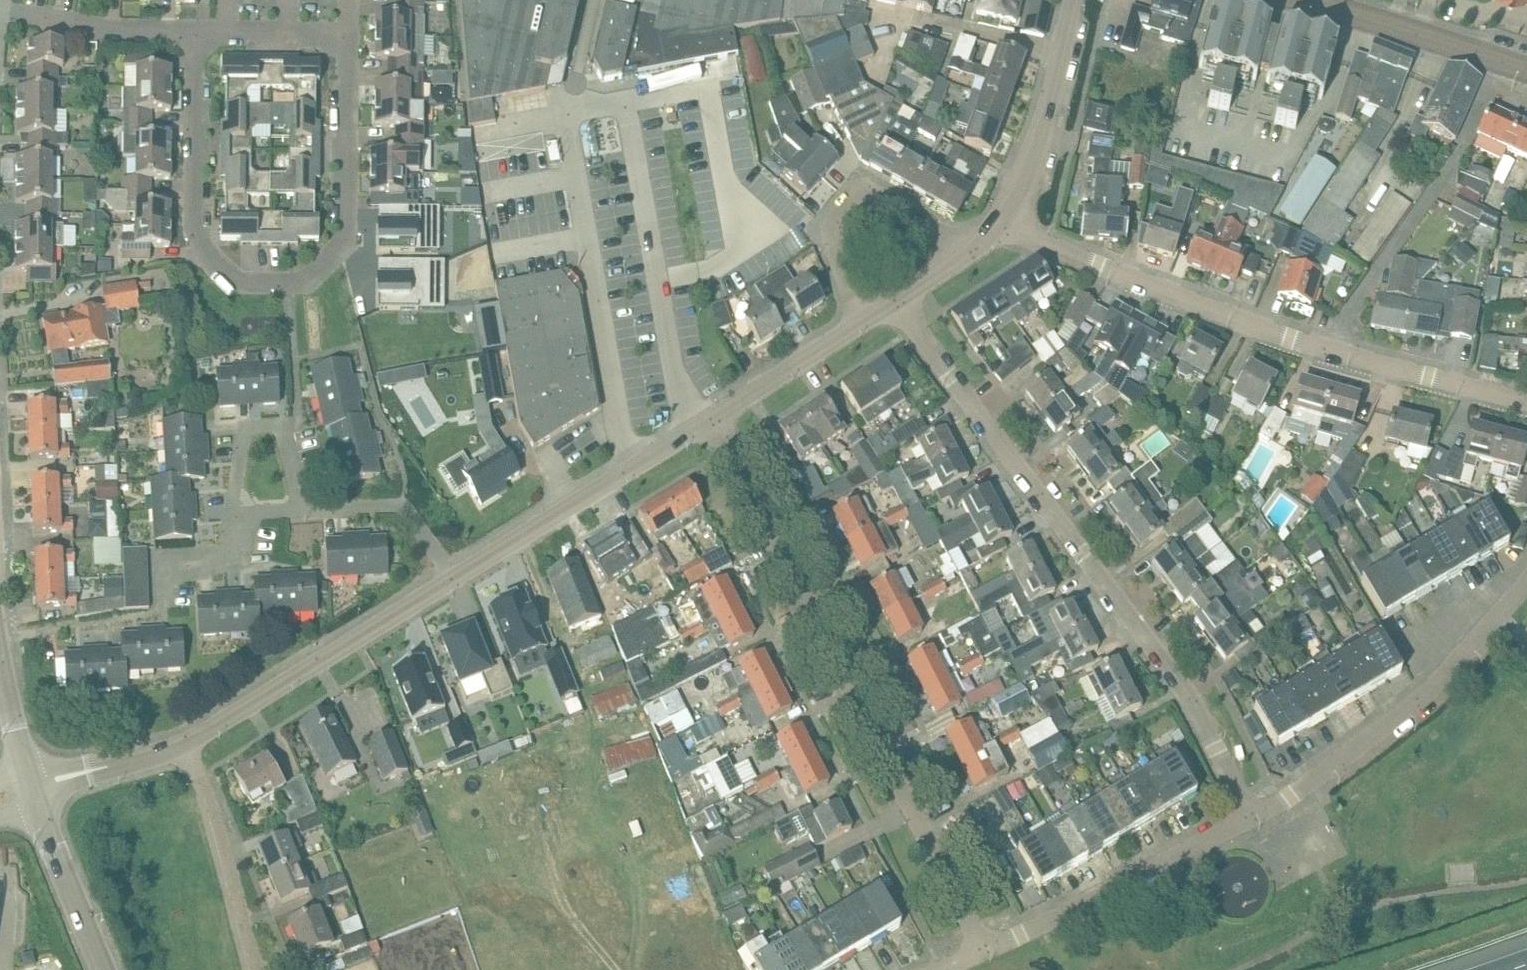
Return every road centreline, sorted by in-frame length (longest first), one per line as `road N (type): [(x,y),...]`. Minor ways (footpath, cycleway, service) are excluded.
road 1 (residential): [(1251,816),(1191,698),(897,297)]
road 2 (residential): [(193,31),(194,232),(233,281),(305,281),(348,238),(349,29)]
road 3 (residential): [(982,947),(711,417)]
road 4 (residential): [(1526,400),(1289,337),(1004,227)]
road 5 (residential): [(1251,816),(1427,693),(1526,582)]
road 6 (unclassified): [(186,744),(453,577)]
road 7 (unclassified): [(453,577),(711,417)]
road 8 (residential): [(982,947),(1251,816)]
road 9 (residential): [(863,319),(834,242),(835,224),(857,199),(887,199),(969,250)]
road 10 (unclassified): [(1004,227),(1041,129),(1072,0)]
road 11 (residential): [(186,744),(211,801),(254,969)]
road 12 (secondary): [(1310,0),(1526,64)]
road 13 (residential): [(236,525),(246,432),(257,423),(282,431),(302,510)]
road 14 (residential): [(193,31),(0,12)]
road 15 (tertiary): [(105,969),(31,791)]
road 16 (residential): [(302,510),(397,503),(453,577)]
road 17 (unclassified): [(711,417),(863,319)]
road 18 (unclassified): [(31,791),(186,744)]
road 19 (residential): [(349,29),(193,31)]
road 20 (tertiary): [(31,791),(0,653)]

